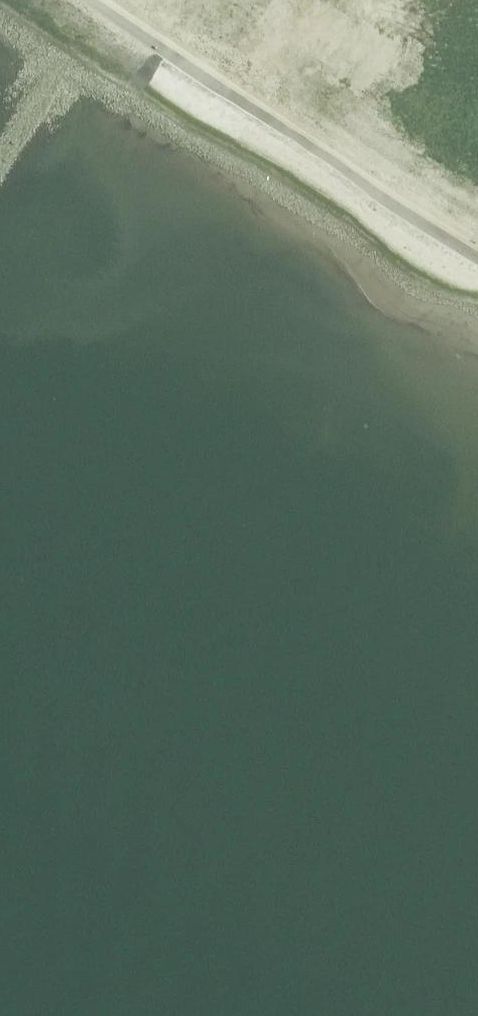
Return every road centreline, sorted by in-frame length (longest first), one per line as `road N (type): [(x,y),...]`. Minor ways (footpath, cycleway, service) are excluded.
road 1 (motorway): [(477,359),(113,543),(0,612)]
road 2 (motorway): [(0,675),(195,560),(477,425)]

